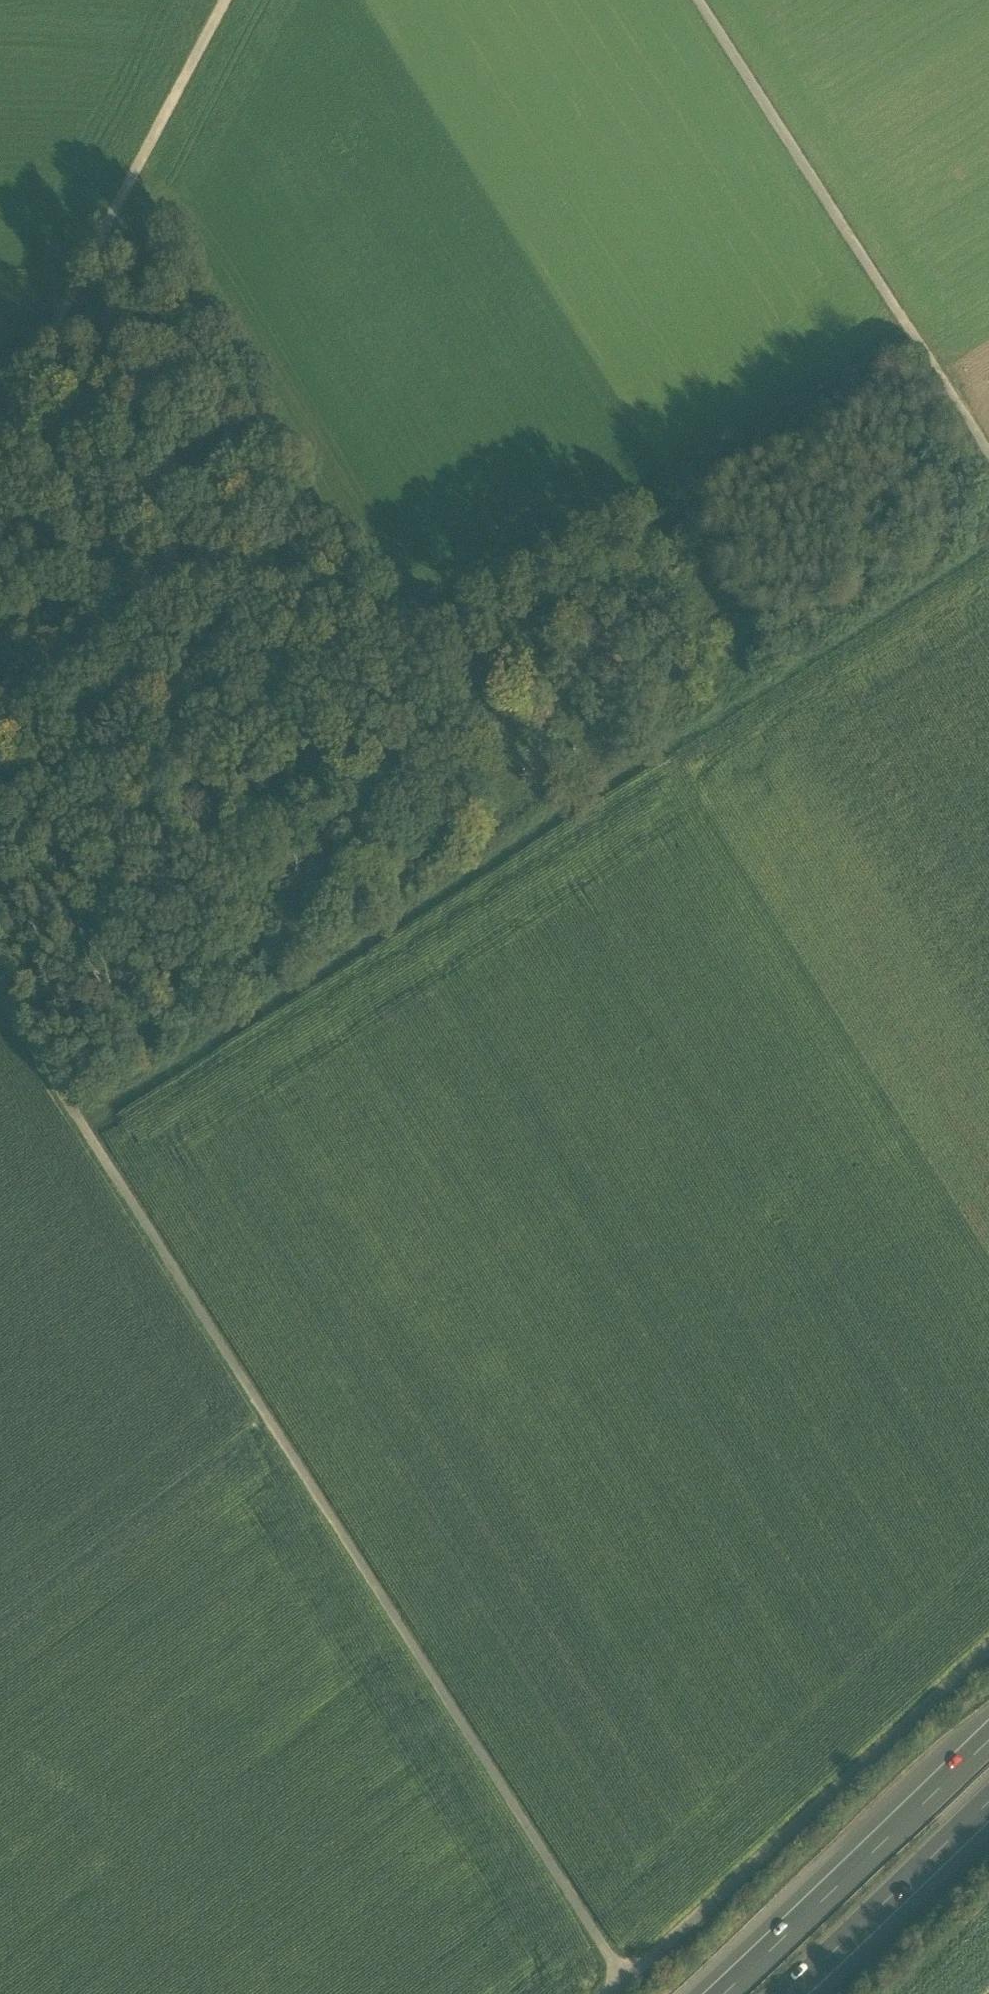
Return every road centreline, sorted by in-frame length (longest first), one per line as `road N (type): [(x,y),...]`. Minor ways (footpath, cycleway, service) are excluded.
road 1 (track): [(625,1978),(0,994)]
road 2 (track): [(697,0),(988,460)]
road 3 (track): [(988,1640),(625,1978)]
road 4 (track): [(226,0),(0,426)]
road 5 (motorway): [(988,1738),(719,1993)]
road 6 (motorway): [(784,1993),(988,1797)]

